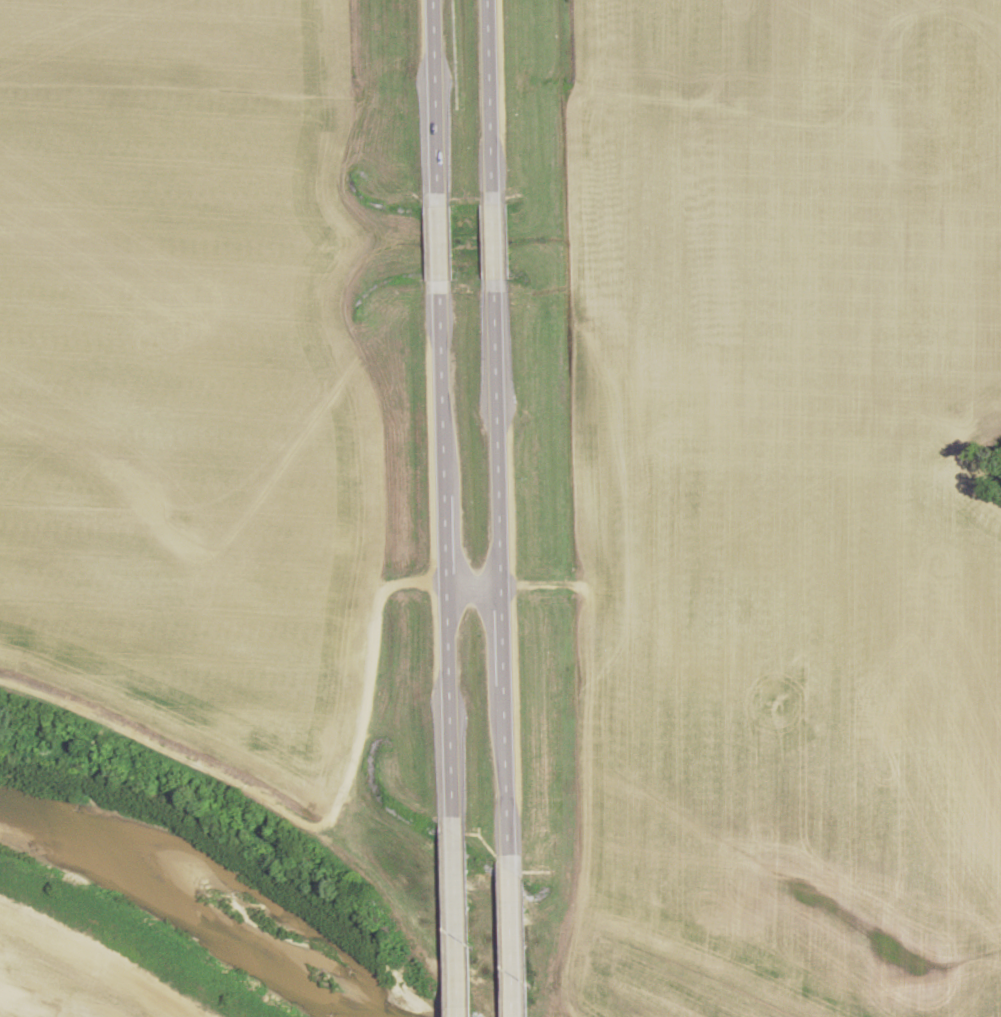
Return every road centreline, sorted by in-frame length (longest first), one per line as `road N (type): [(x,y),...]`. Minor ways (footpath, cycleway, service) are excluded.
road 1 (trunk): [(506,595),(498,293)]
road 2 (trunk): [(450,596),(456,819)]
road 3 (trunk): [(443,294),(447,499)]
road 4 (trunk): [(456,819),(462,1016)]
road 5 (trunk): [(435,0),(441,194)]
road 6 (trunk): [(495,193),(489,0)]
road 7 (trunk): [(514,855),(509,685)]
road 8 (trunk): [(518,1016),(514,855)]

